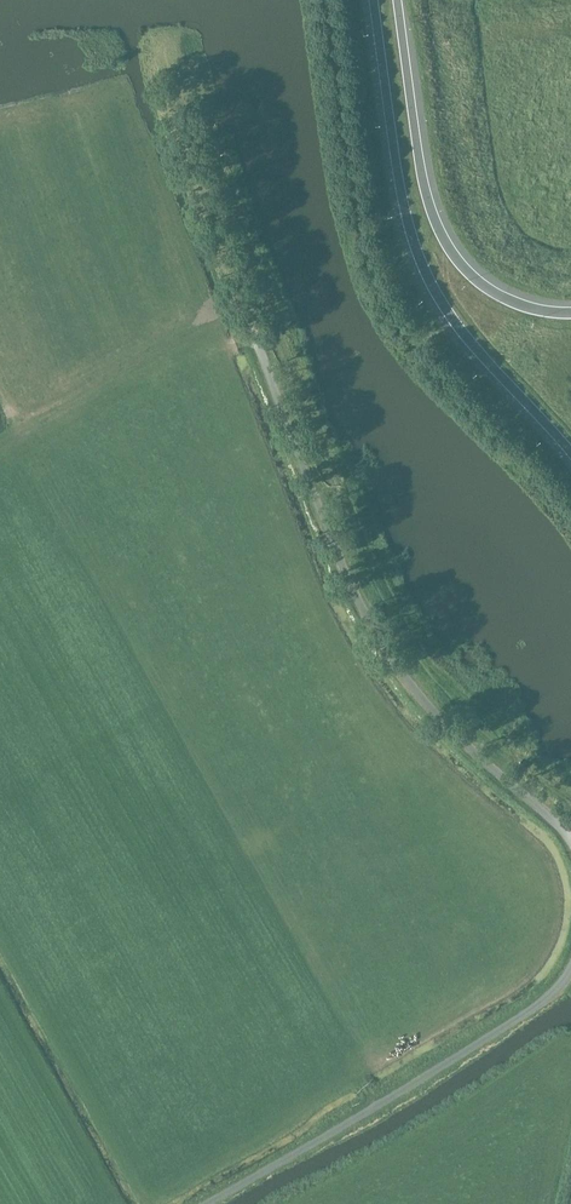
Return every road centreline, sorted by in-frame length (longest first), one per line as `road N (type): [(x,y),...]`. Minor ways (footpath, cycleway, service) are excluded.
road 1 (unclassified): [(570,841),(446,730),(400,673),(331,535),(259,355)]
road 2 (motorway): [(373,0),(398,176),(420,263),(451,318),(570,453)]
road 3 (unclassified): [(210,1203),(529,1012),(570,968)]
road 4 (motorway): [(570,313),(504,298),(448,245),(423,182),(397,0)]

